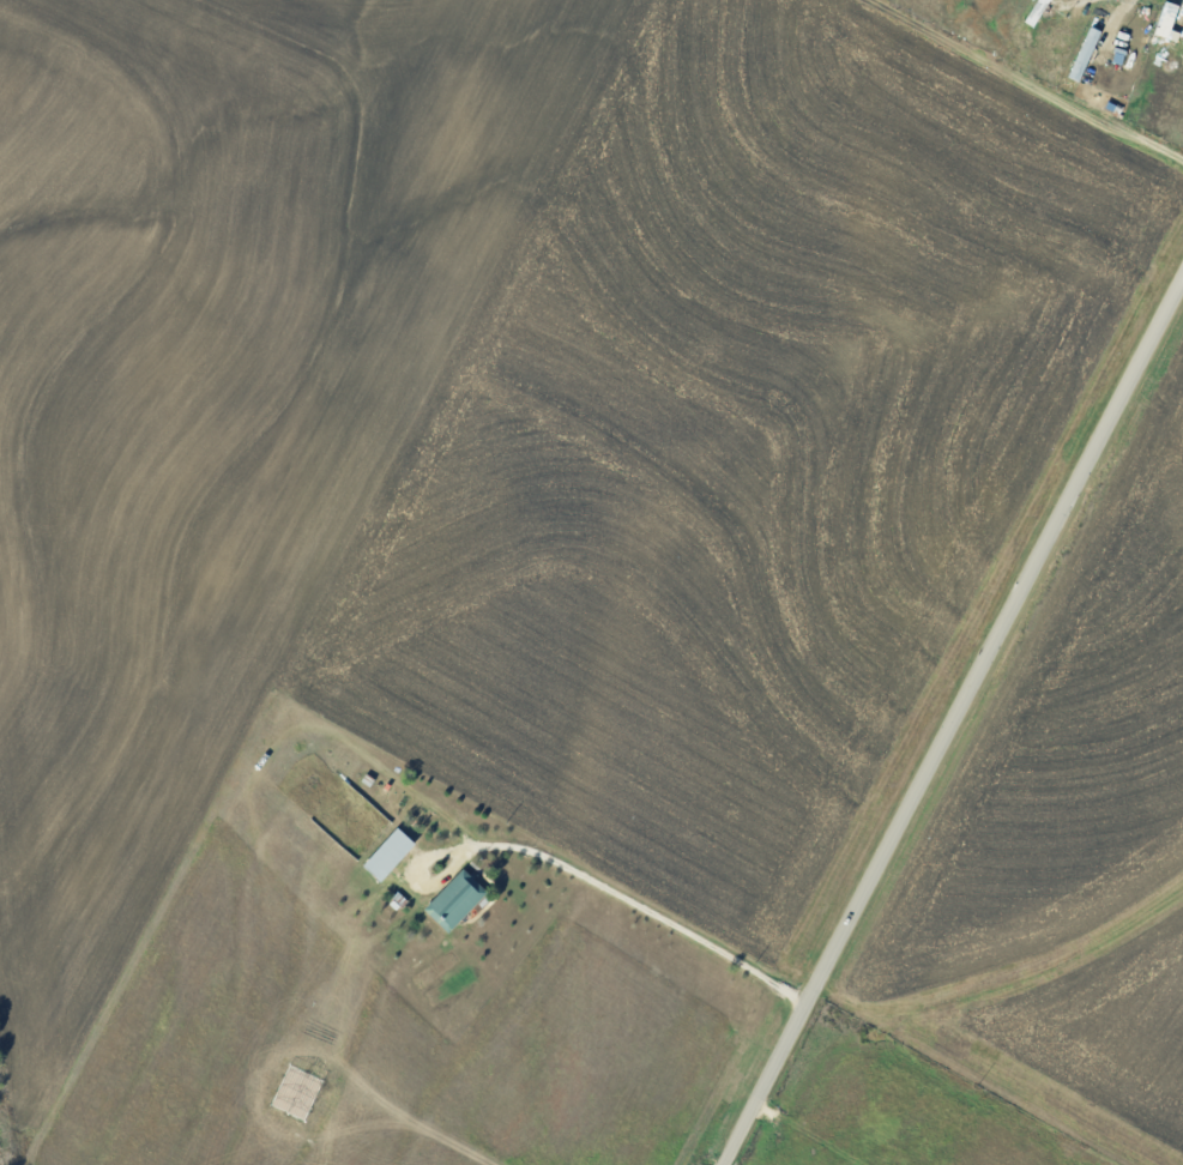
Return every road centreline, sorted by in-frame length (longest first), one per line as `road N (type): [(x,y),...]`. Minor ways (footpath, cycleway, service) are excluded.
road 1 (residential): [(725,1164),(1182,287)]

